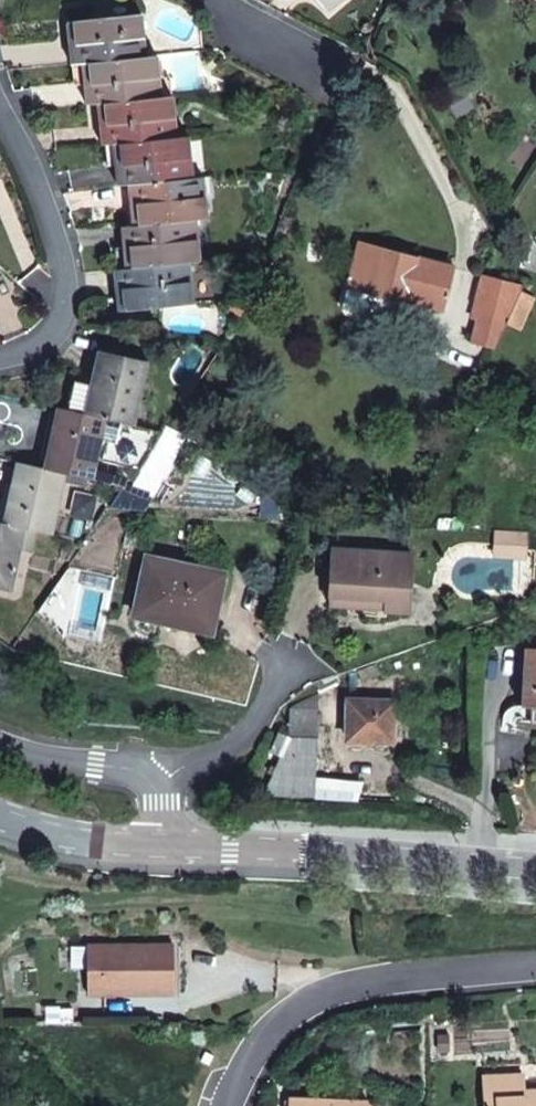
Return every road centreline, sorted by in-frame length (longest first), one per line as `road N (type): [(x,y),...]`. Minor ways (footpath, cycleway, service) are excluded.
road 1 (residential): [(535,968),(348,990),(265,1046),(236,1105)]
road 2 (unclassified): [(198,848),(535,867)]
road 3 (residential): [(0,357),(47,340),(61,314),(67,265),(0,104)]
road 4 (residential): [(198,848),(141,773),(66,757),(0,729)]
road 5 (unclassified): [(0,815),(103,839),(198,848)]

